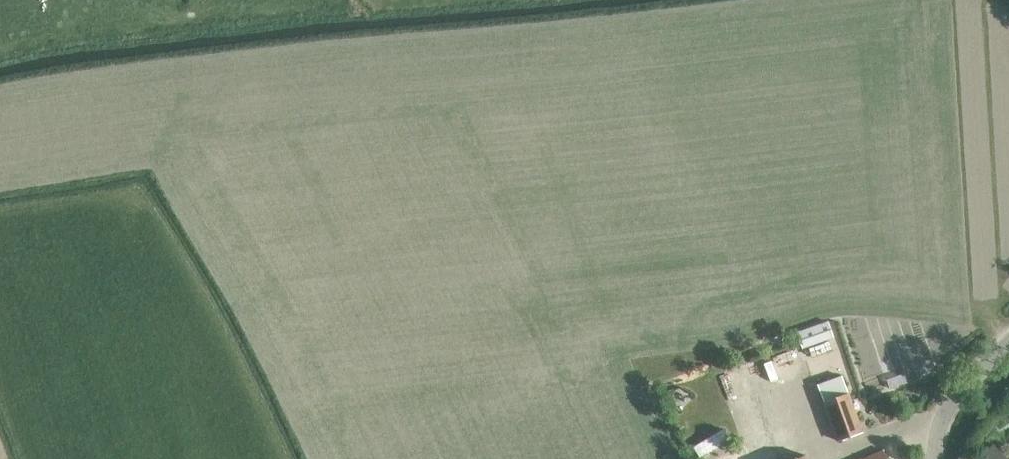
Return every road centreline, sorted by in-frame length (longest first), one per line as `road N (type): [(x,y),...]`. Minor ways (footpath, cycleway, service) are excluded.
road 1 (tertiary): [(934,458),(956,395),(1008,341)]

